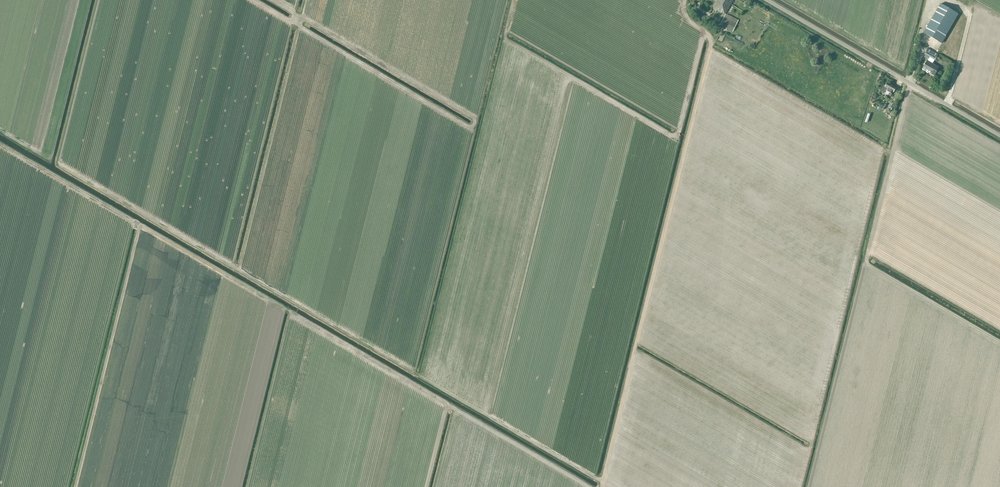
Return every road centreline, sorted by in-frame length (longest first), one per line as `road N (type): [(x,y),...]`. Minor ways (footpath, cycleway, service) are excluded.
road 1 (unclassified): [(767,0),(999,137)]

